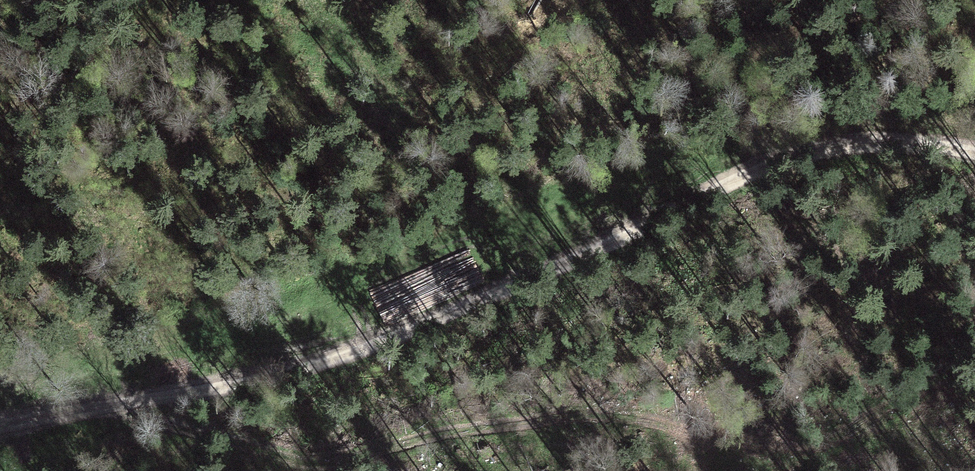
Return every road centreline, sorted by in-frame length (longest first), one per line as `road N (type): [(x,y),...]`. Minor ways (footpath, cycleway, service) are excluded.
road 1 (track): [(0,428),(335,358),(787,157),(871,143),(974,152)]
road 2 (track): [(122,402),(320,460),(452,430),(586,415),(707,436),(803,442),(859,426),(974,359)]

